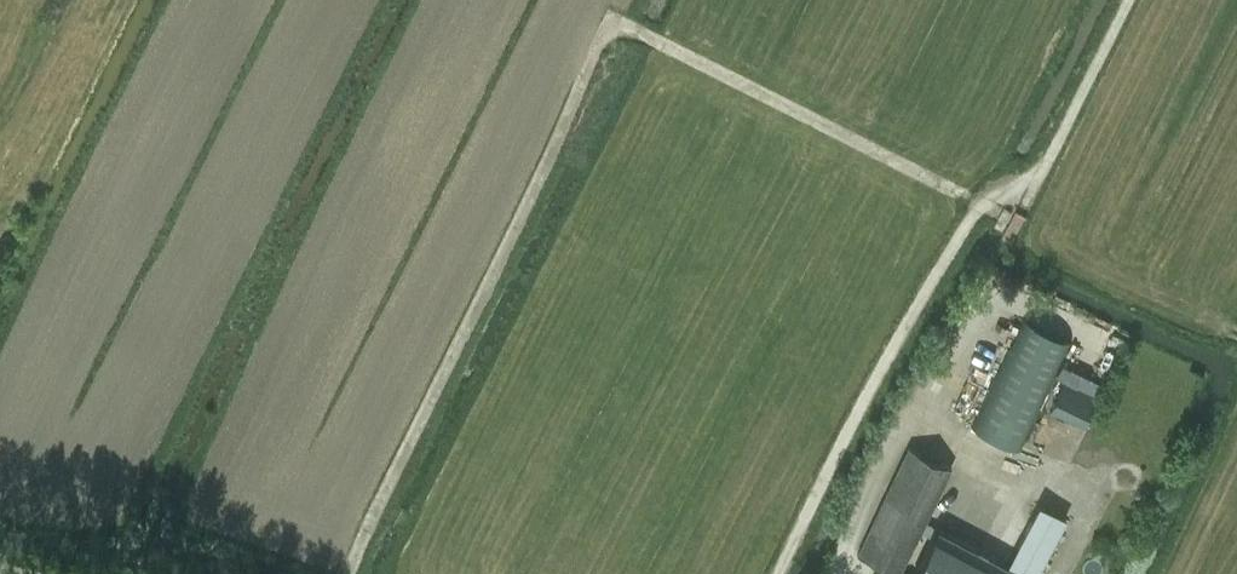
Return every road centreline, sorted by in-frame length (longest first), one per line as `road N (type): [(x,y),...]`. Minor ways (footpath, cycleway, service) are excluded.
road 1 (track): [(349,573),(630,8),(1034,200),(1131,0)]

